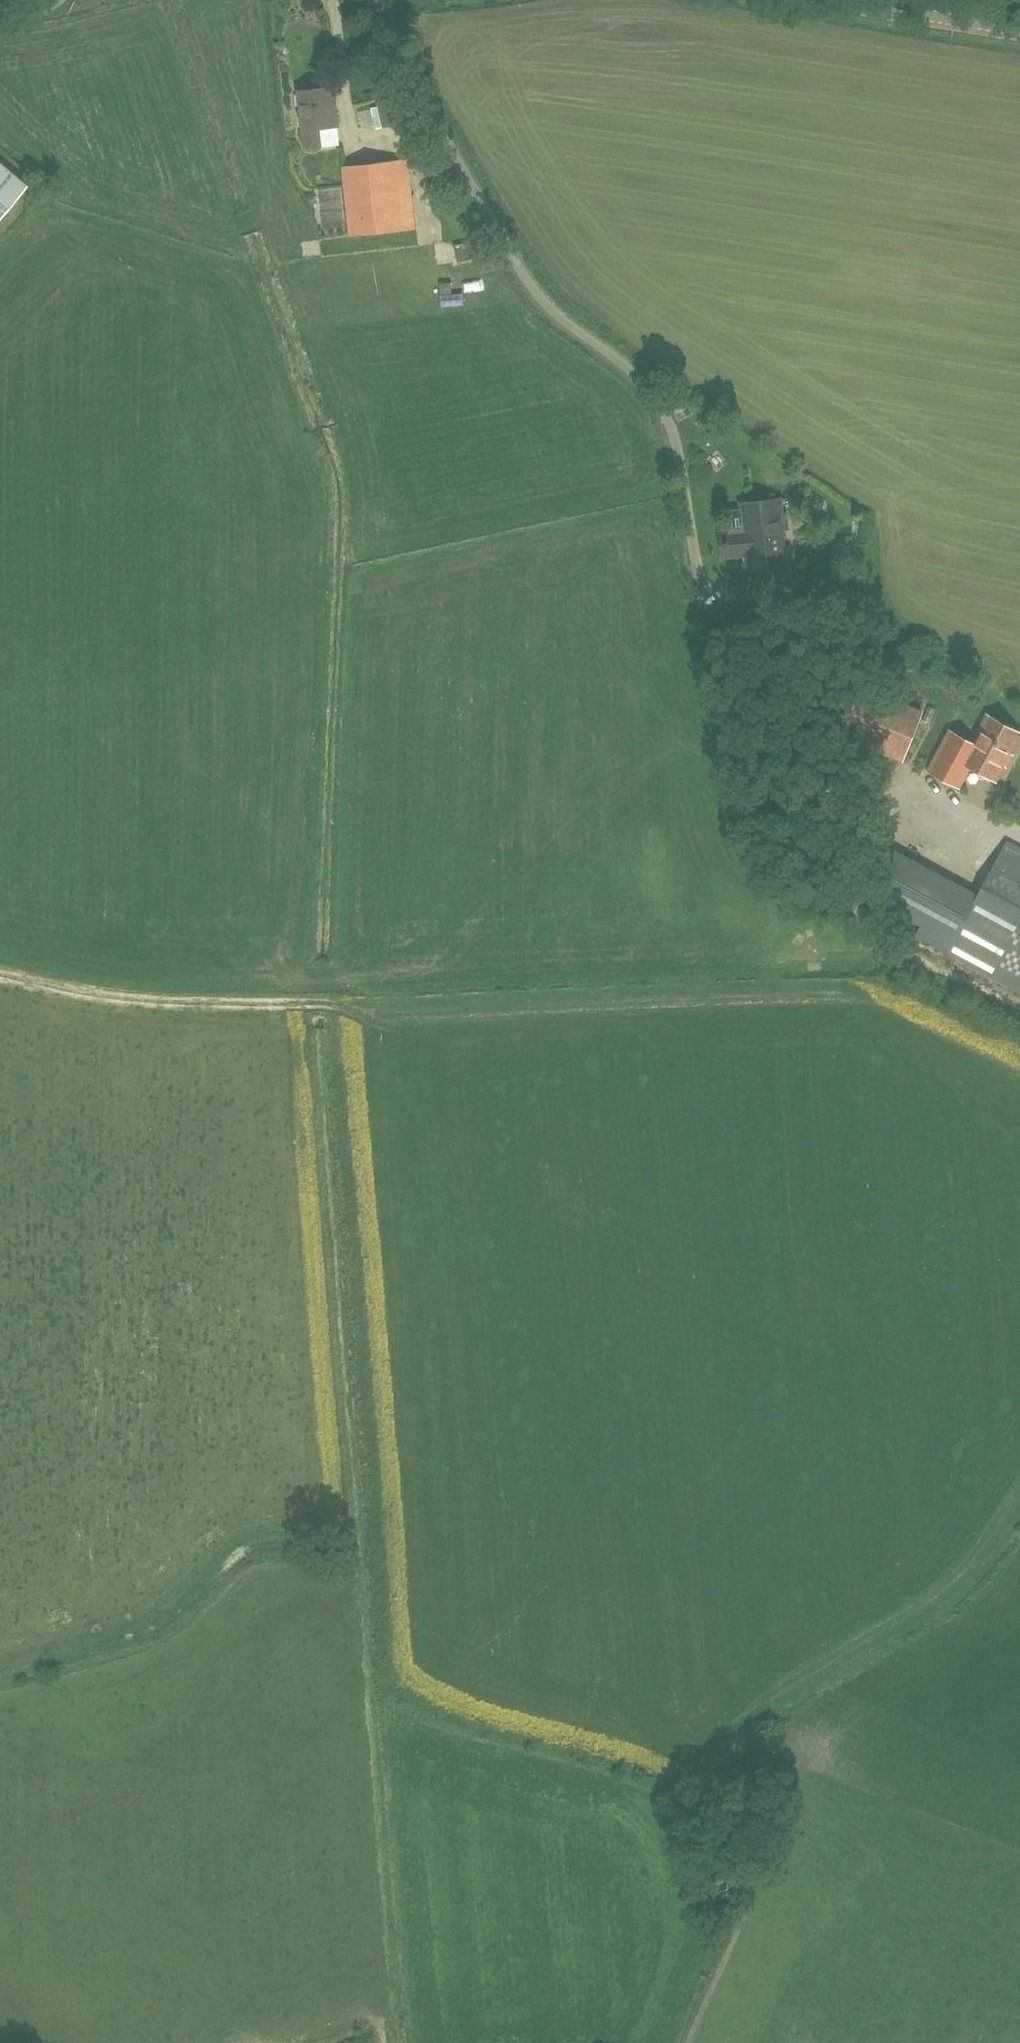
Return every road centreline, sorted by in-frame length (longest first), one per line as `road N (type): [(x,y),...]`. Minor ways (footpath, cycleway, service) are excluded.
road 1 (unclassified): [(823,765),(745,727),(711,670),(680,470),(660,421),(612,360),(537,291),(366,0)]
road 2 (track): [(377,1028),(336,1005),(147,1003),(0,976)]
road 3 (tertiary): [(1019,29),(839,0)]

